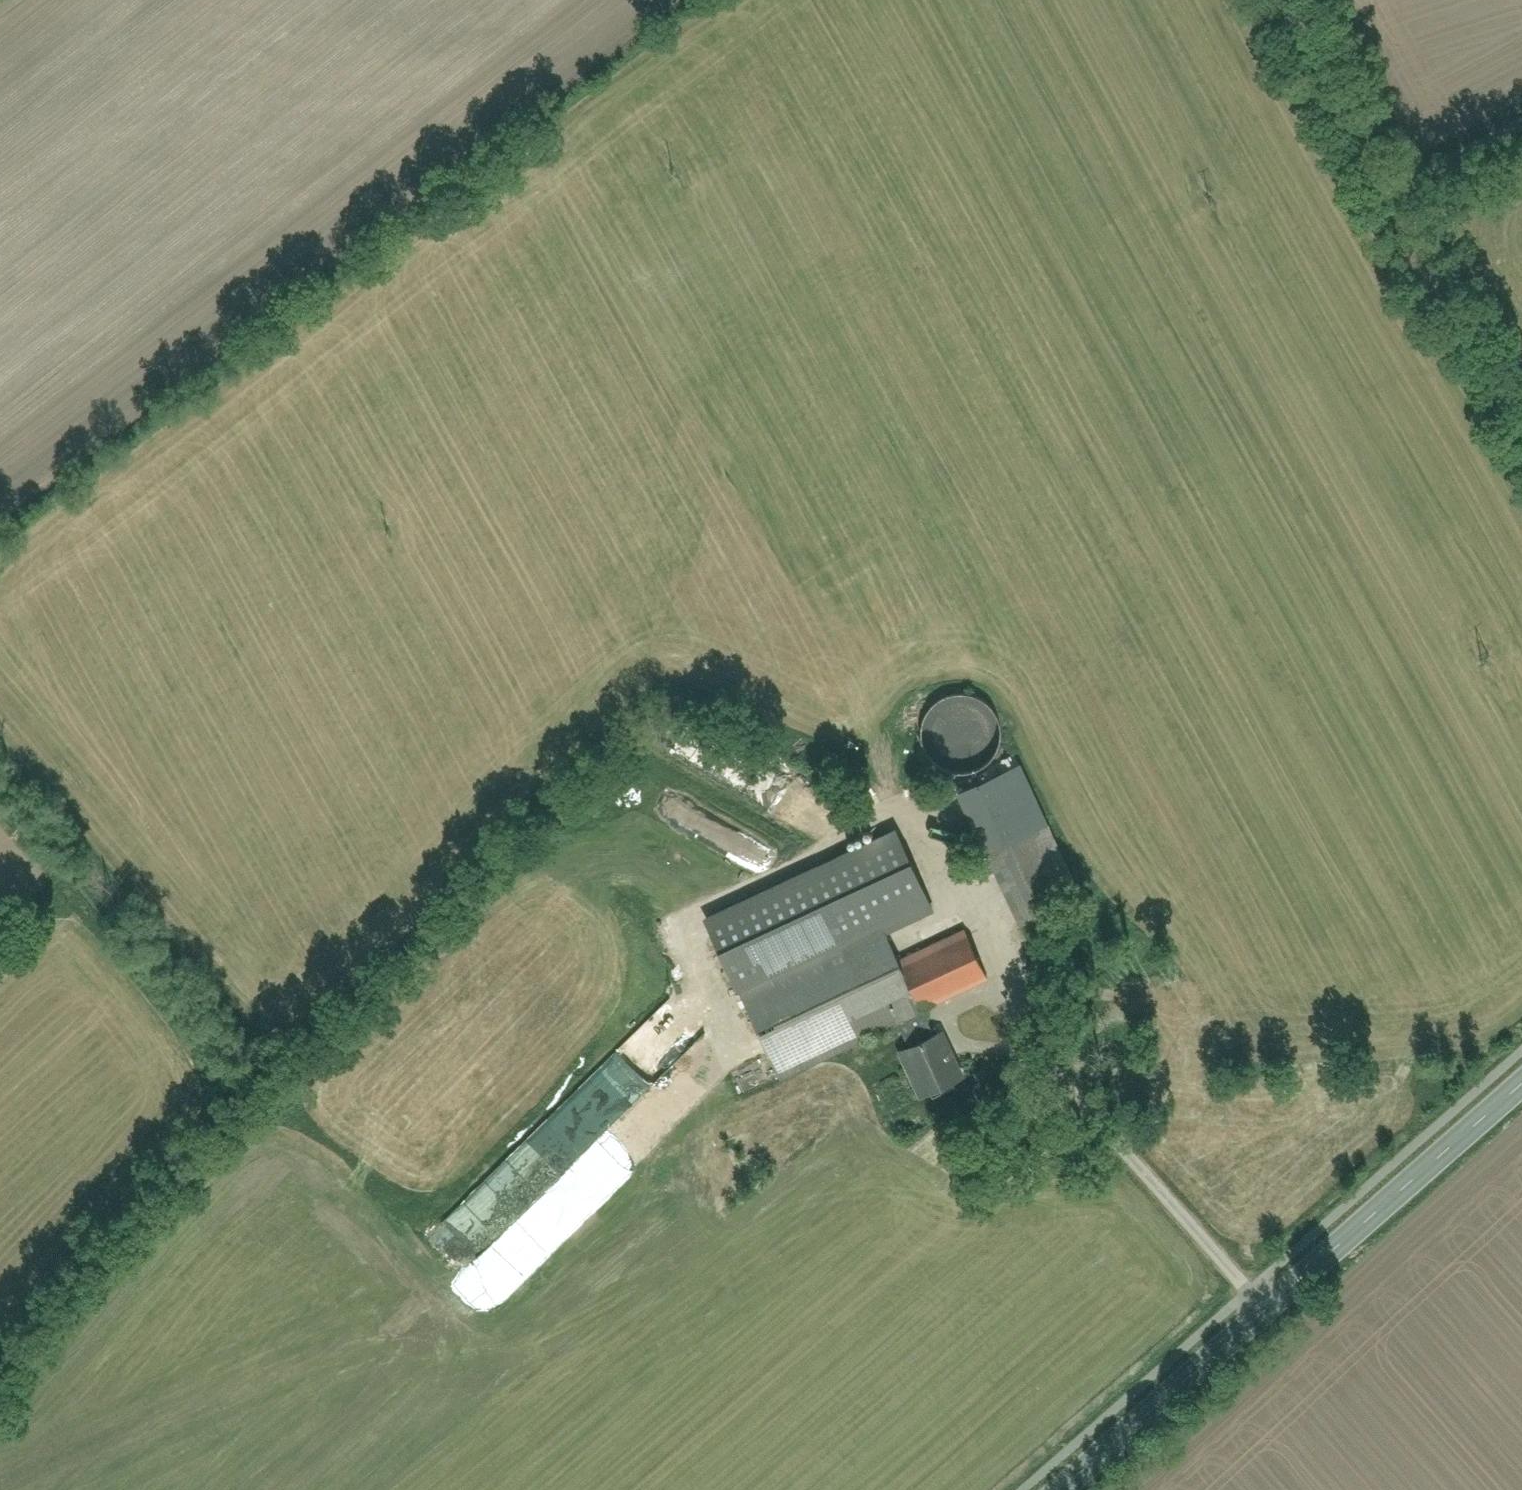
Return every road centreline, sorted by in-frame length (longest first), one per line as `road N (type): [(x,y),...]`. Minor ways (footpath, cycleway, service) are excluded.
road 1 (tertiary): [(1063,1489),(1521,1094)]
road 2 (unclassified): [(1521,128),(1403,192),(1381,174),(1288,0)]

